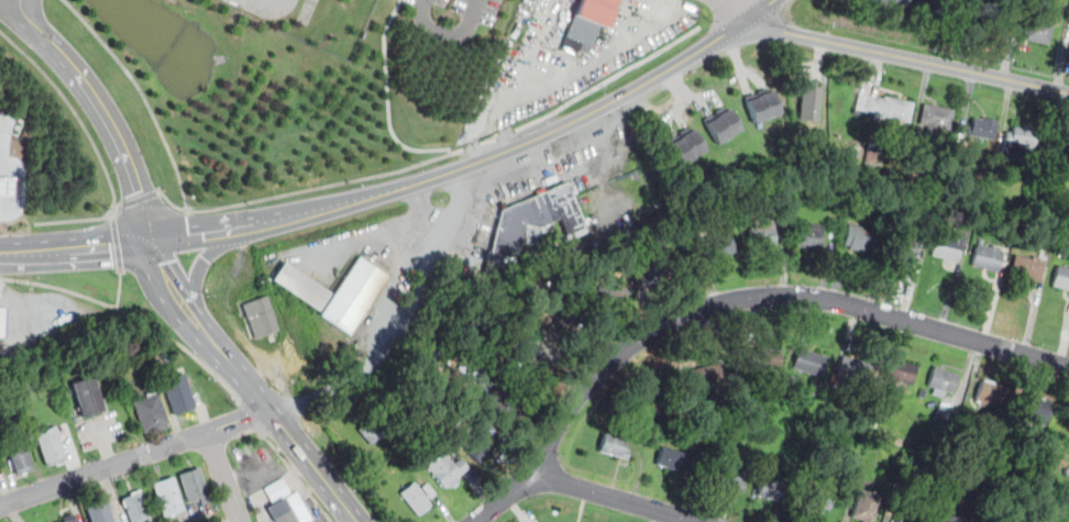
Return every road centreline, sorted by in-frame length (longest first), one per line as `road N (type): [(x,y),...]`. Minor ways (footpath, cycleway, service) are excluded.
road 1 (residential): [(477,521),(516,491),(570,407),(606,367),(651,333),(718,303),(834,300),(1068,367)]
road 2 (tertiary): [(376,196),(567,125),(753,16)]
road 3 (residential): [(277,418),(385,358),(452,221),(463,189),(459,169)]
road 4 (tertiary): [(753,16),(1068,92)]
road 5 (residential): [(0,507),(269,409)]
road 6 (secondary): [(359,521),(199,325)]
road 7 (residential): [(533,469),(697,521)]
road 8 (tertiary): [(231,227),(376,196)]

